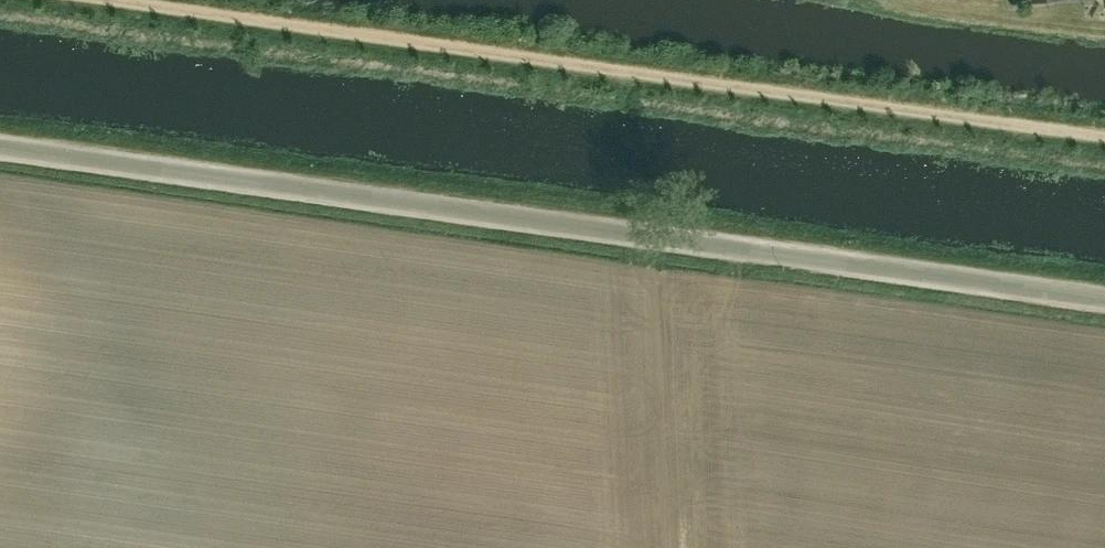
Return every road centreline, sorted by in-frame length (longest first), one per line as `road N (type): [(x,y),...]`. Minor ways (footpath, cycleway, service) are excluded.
road 1 (unclassified): [(0,144),(1104,299)]
road 2 (track): [(1104,135),(81,0)]
road 3 (track): [(909,0),(938,10),(1104,26)]

